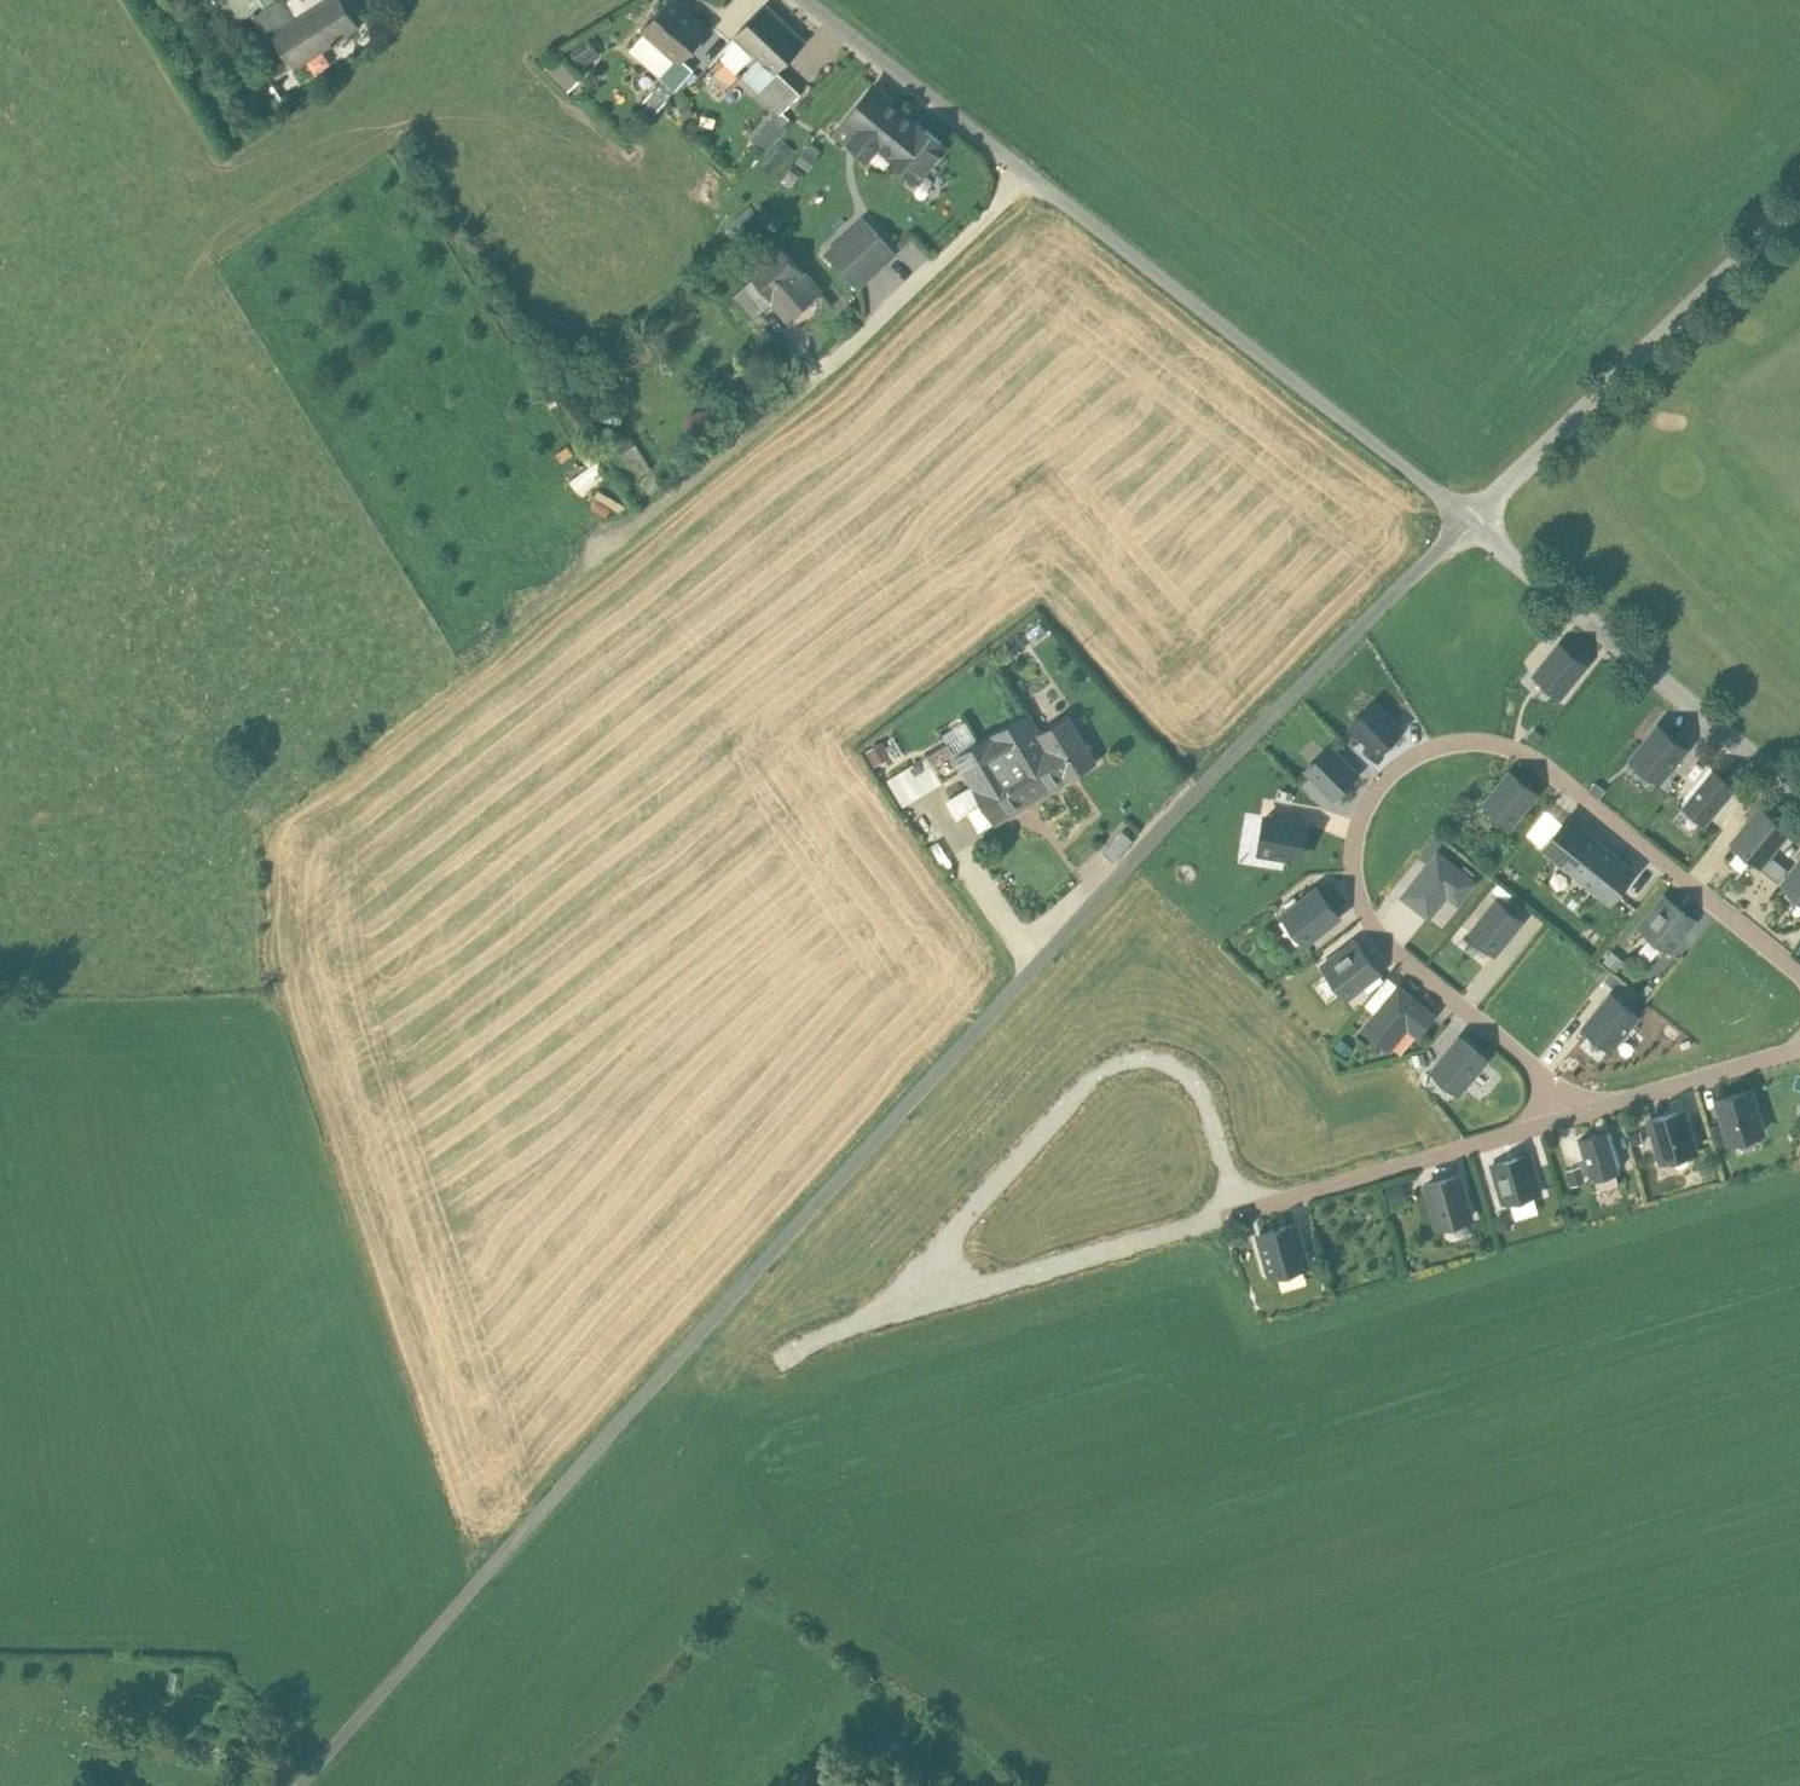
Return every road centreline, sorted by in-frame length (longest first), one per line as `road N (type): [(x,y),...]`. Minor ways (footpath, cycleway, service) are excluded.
road 1 (unclassified): [(299,1785),(1211,771),(1469,520)]
road 2 (residential): [(1799,974),(1532,756),(1470,739),(1411,757),(1374,793),(1363,817),(1356,886),(1366,912),(1383,938),(1586,1110)]
road 3 (unclassified): [(1469,520),(969,128)]
road 4 (unclassified): [(1469,520),(1799,202)]
road 5 (unclassified): [(1799,796),(1469,520)]
road 6 (residential): [(1234,1212),(1586,1110)]
road 7 (residential): [(1586,1110),(1799,1046)]
road 8 (residential): [(969,128),(804,0)]

